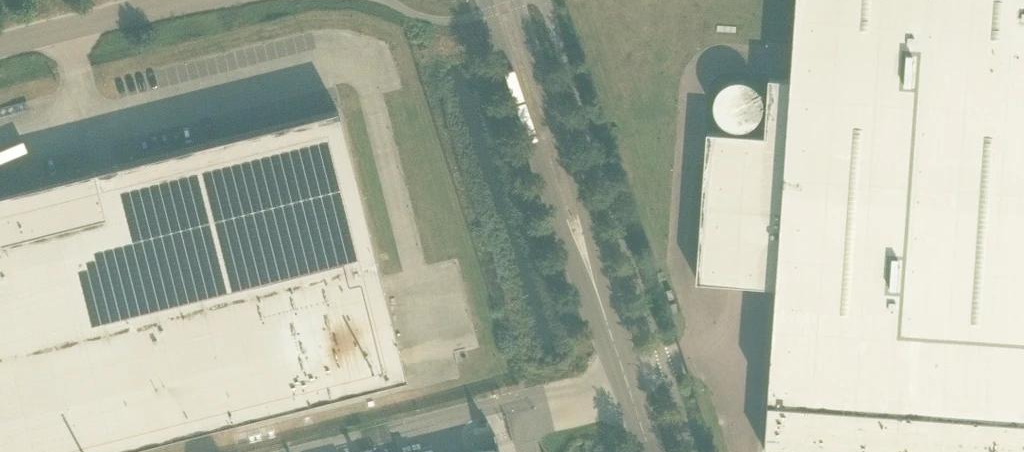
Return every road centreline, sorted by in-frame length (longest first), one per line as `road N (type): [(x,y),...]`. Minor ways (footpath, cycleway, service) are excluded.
road 1 (tertiary): [(485,0),(556,218),(596,290)]
road 2 (tertiary): [(596,290),(582,208),(512,0)]
road 3 (unclassified): [(0,48),(190,0)]
road 4 (tertiary): [(649,451),(596,290)]

